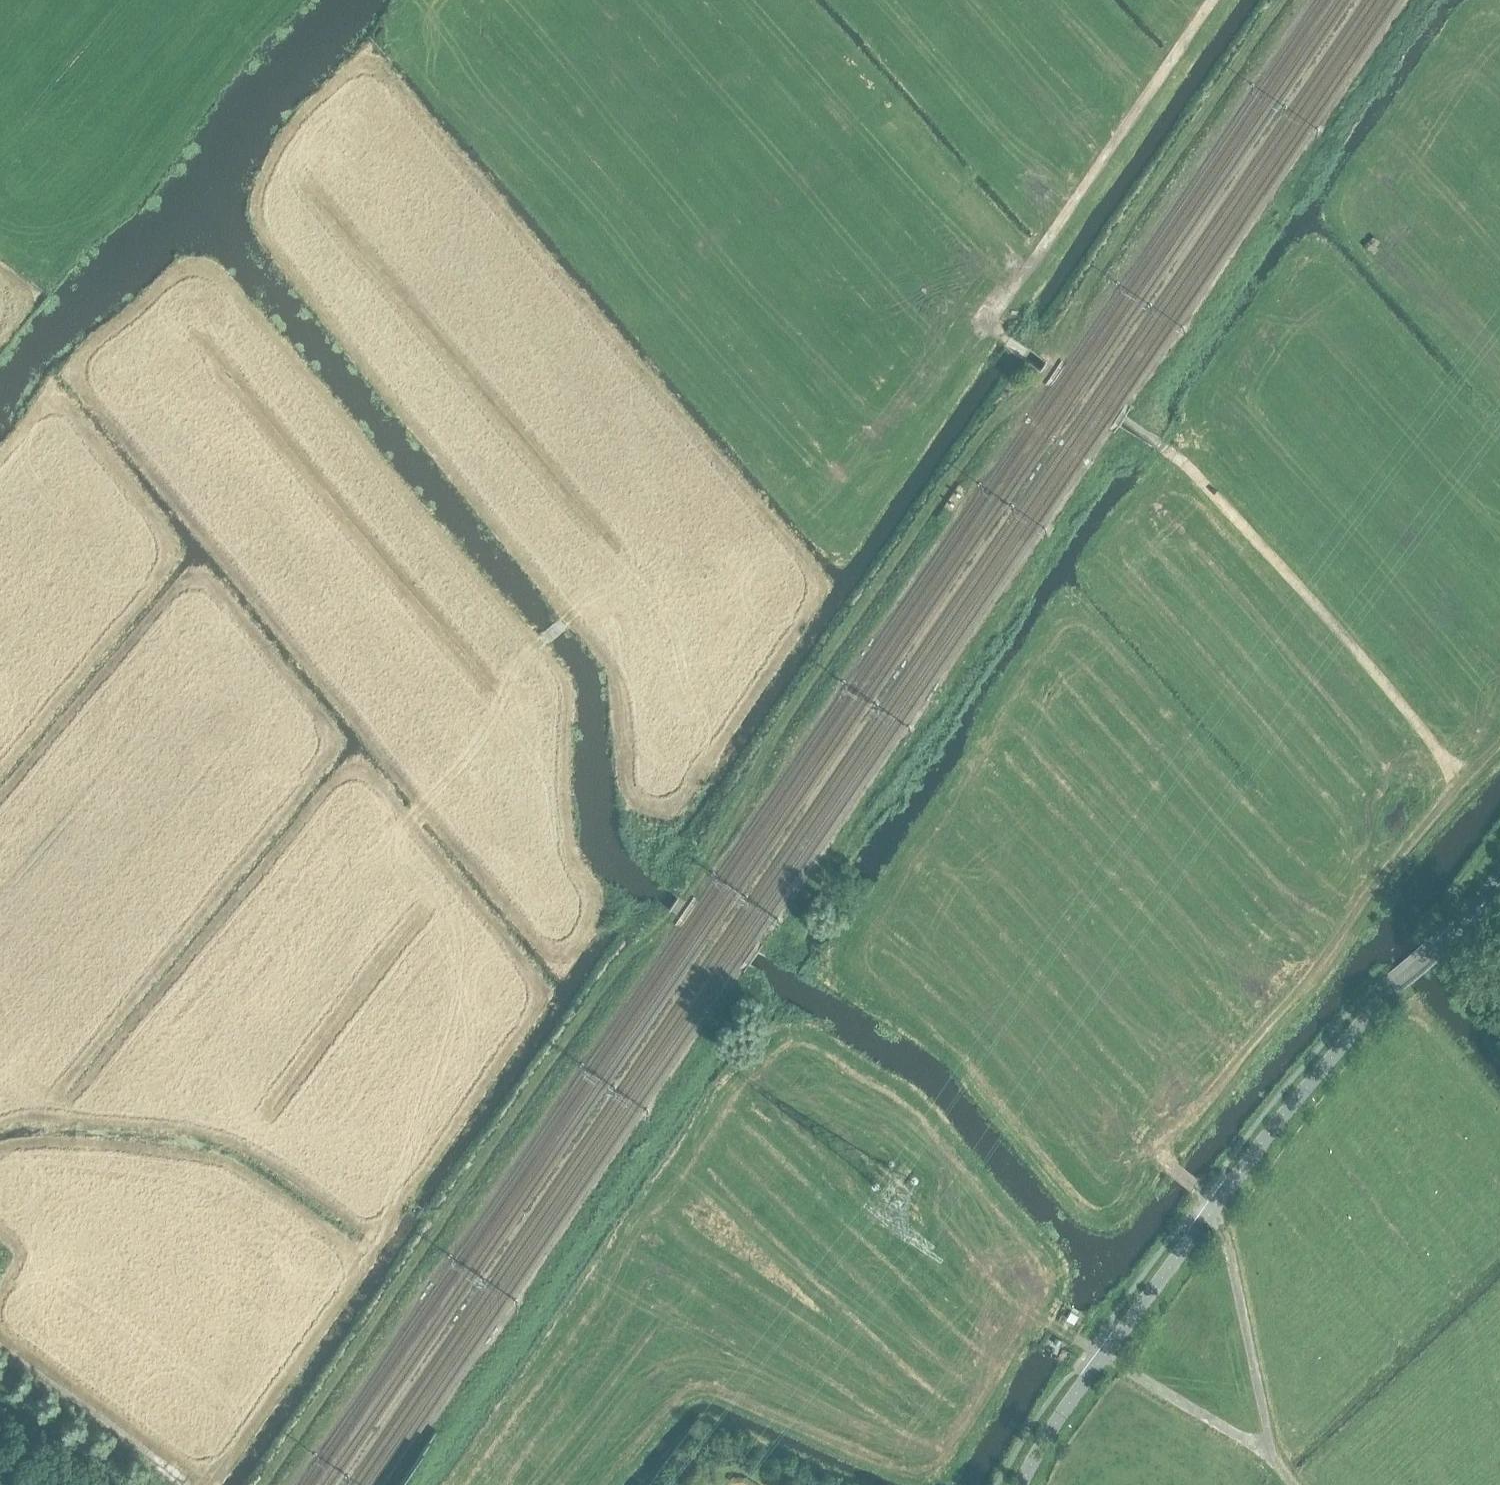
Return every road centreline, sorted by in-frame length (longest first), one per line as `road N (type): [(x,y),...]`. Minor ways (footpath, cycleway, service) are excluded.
road 1 (track): [(1285,0),(281,1484)]
road 2 (track): [(1277,1457),(1215,1206),(1167,1163),(1162,1147),(1315,980),(1362,902),(1462,779)]
road 3 (track): [(1462,779),(1293,577),(1162,446),(1041,364)]
road 4 (track): [(1213,0),(994,317),(1007,340),(1041,364)]
road 5 (track): [(1277,1457),(1105,1355)]

